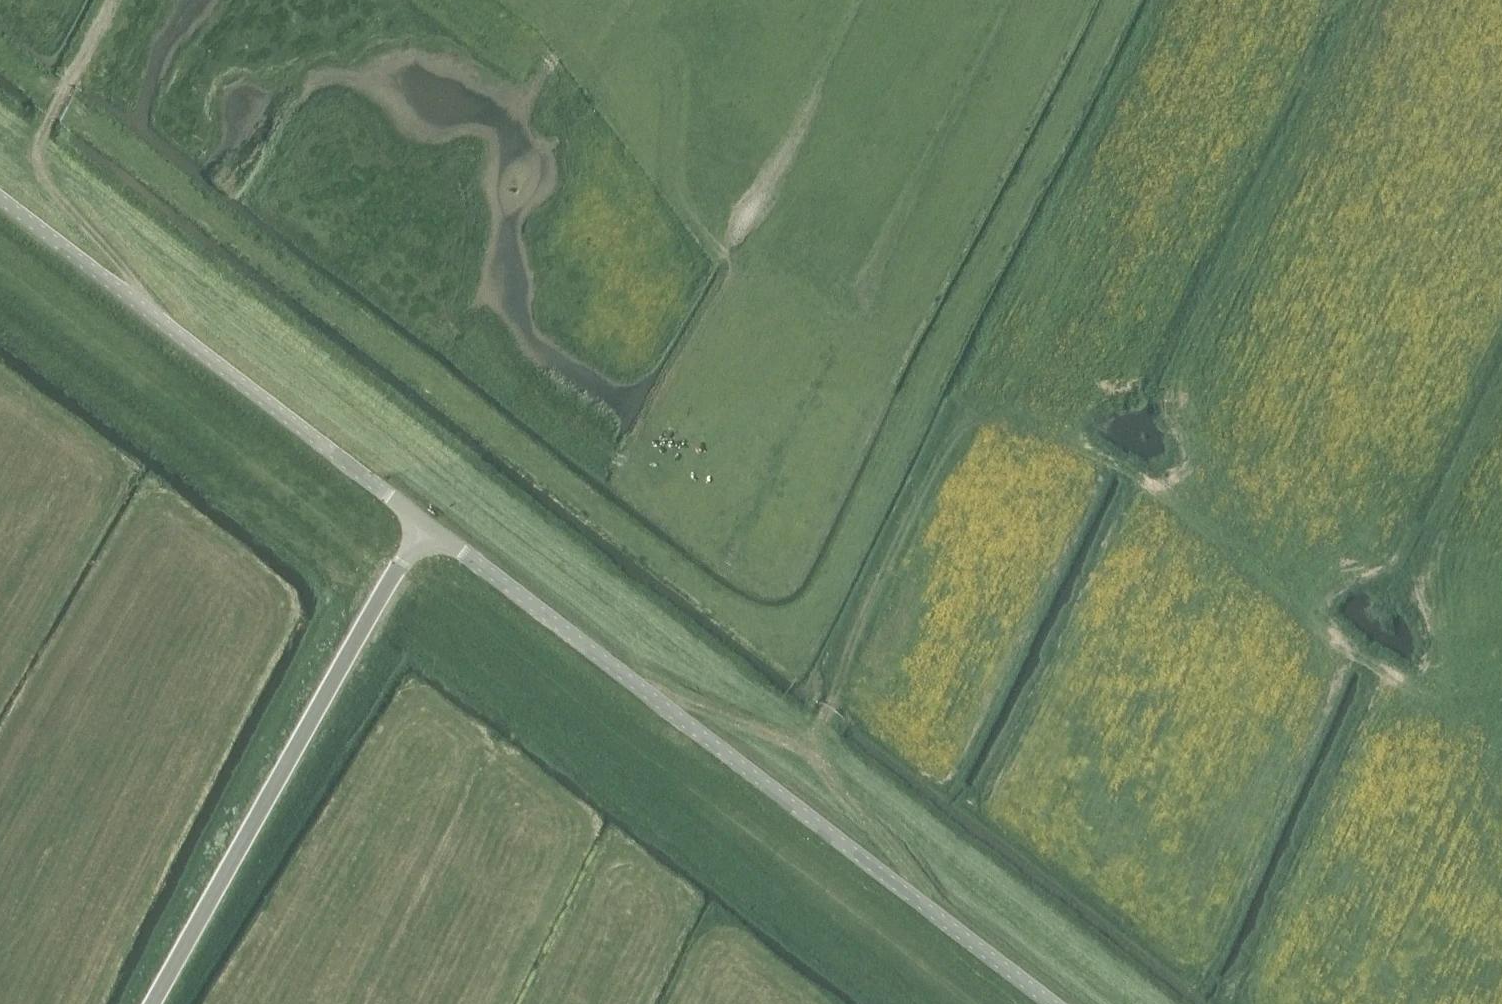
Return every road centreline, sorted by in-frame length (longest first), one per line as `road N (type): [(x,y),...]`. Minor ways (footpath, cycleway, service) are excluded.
road 1 (tertiary): [(425,522),(1054,1003)]
road 2 (unclassified): [(157,1003),(425,522)]
road 3 (tertiary): [(0,197),(425,522)]
road 4 (track): [(927,907),(811,747),(680,699),(657,699)]
road 5 (track): [(112,0),(41,135),(40,168),(144,306)]

